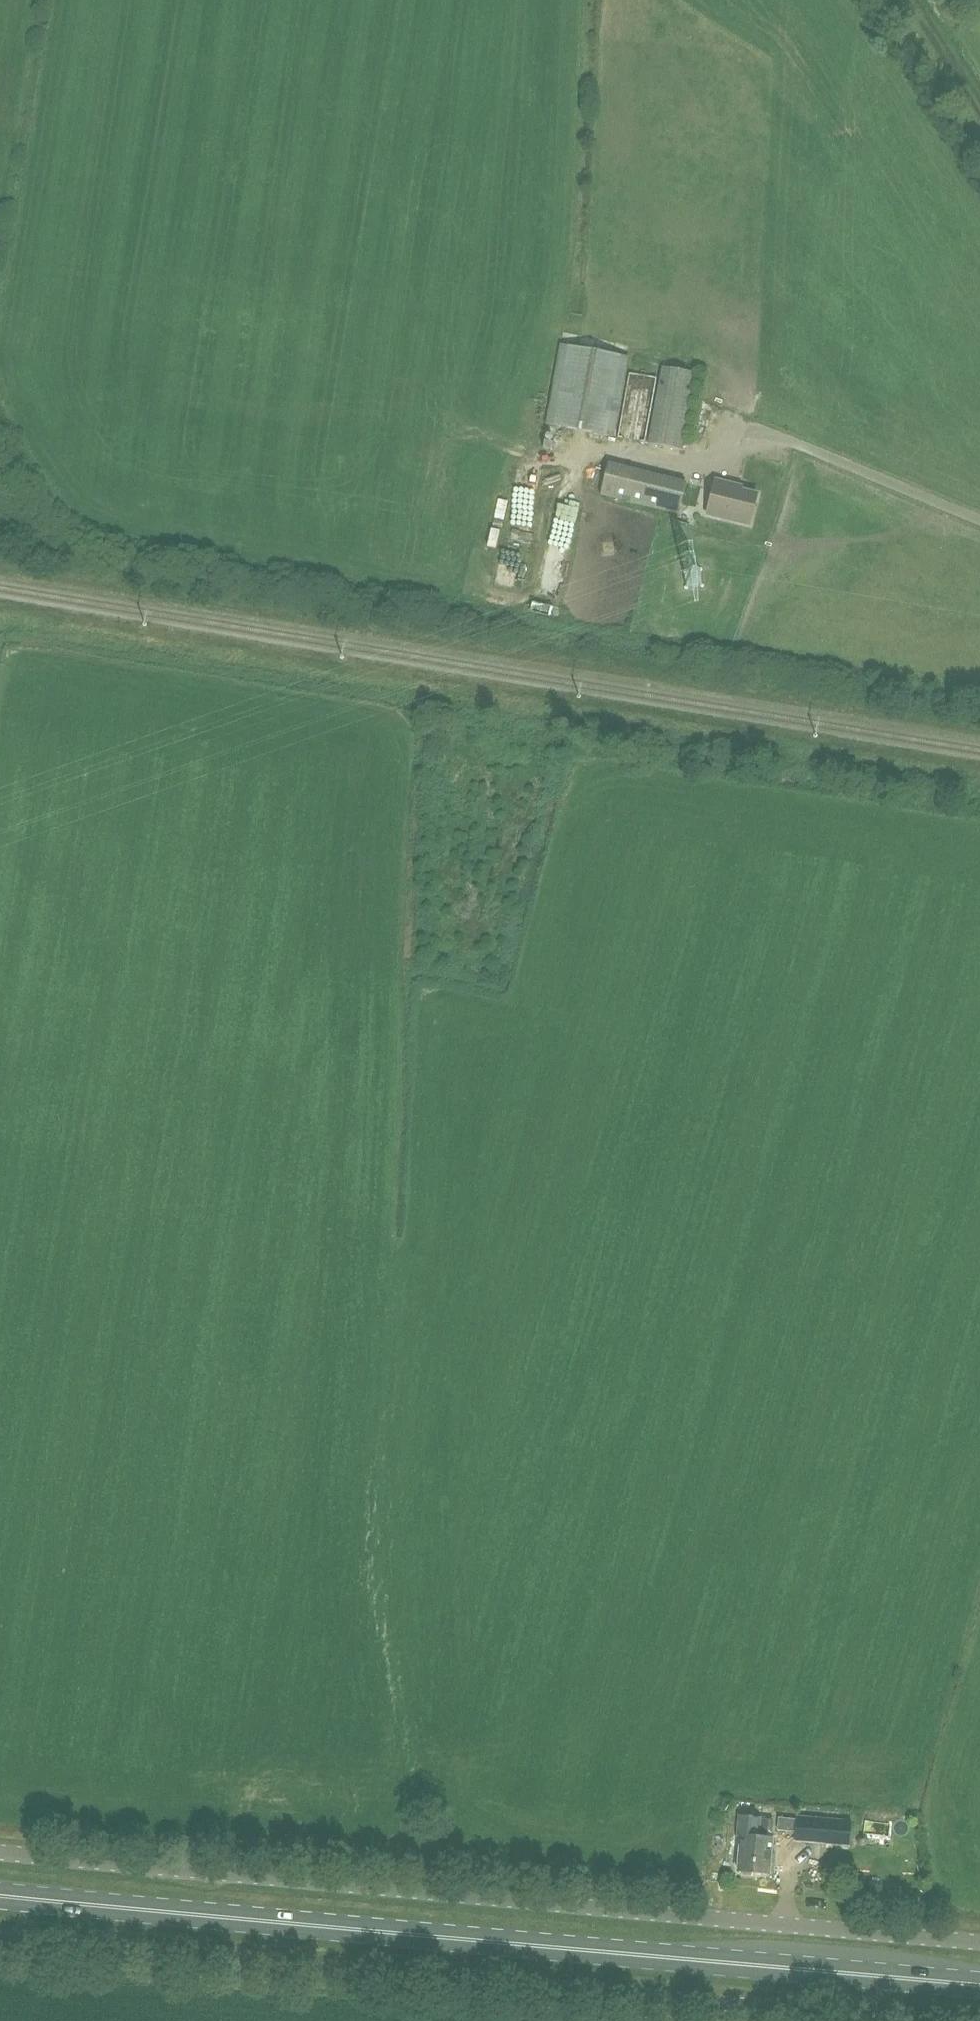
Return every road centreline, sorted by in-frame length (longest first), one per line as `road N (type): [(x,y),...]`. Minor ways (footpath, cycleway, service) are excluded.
road 1 (primary): [(979,1984),(0,1896)]
road 2 (unclassified): [(979,1941),(0,1857)]
road 3 (unclassified): [(915,2020),(0,1937)]
road 4 (unclassified): [(979,528),(800,453)]

